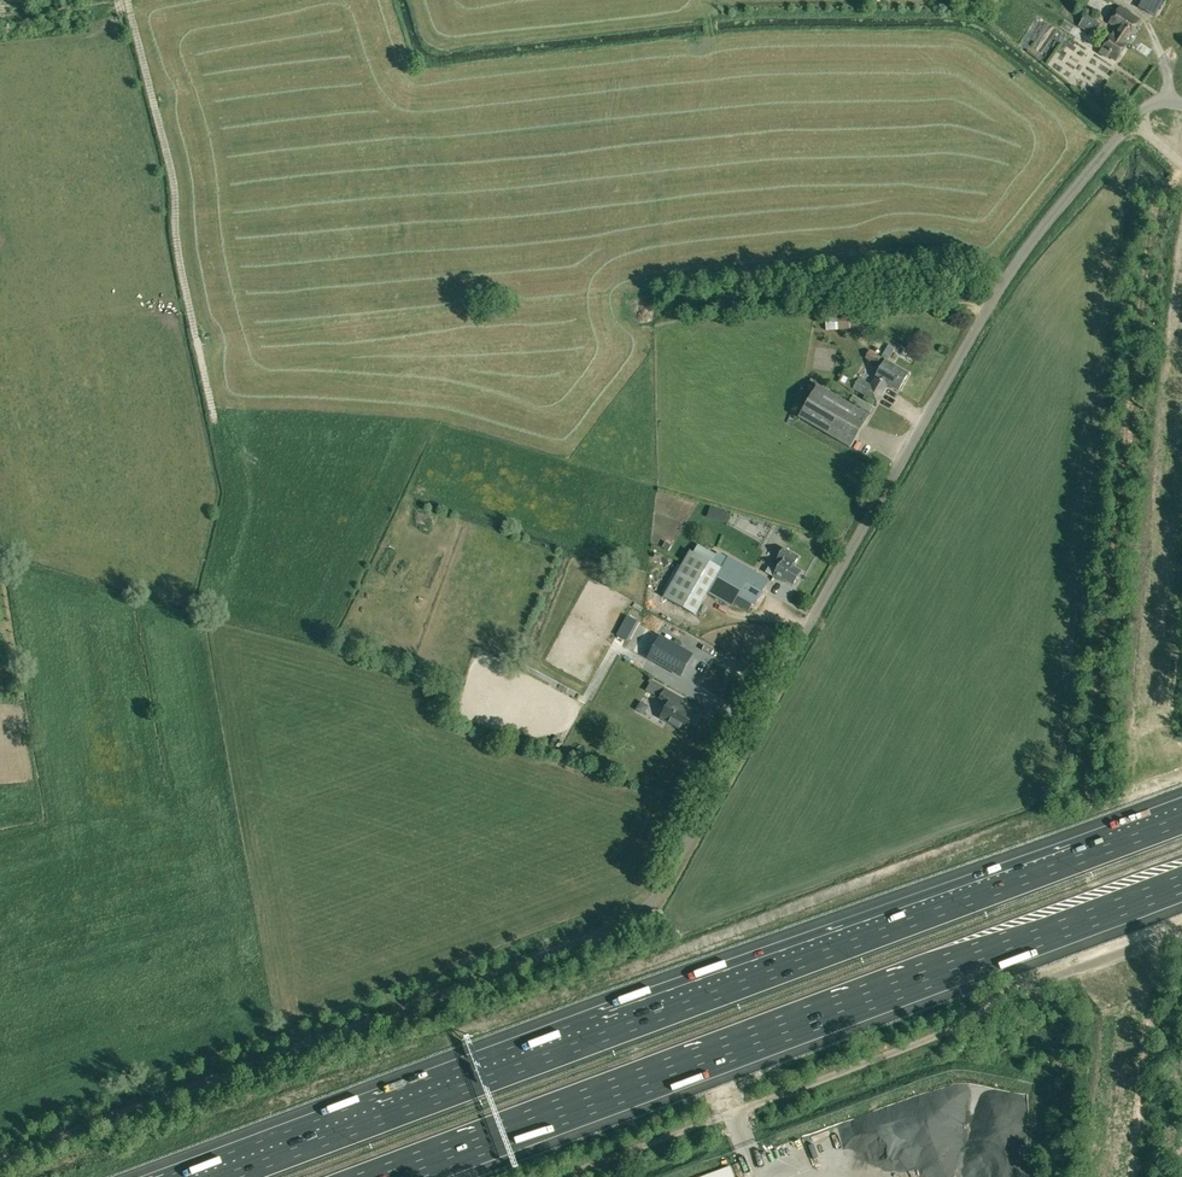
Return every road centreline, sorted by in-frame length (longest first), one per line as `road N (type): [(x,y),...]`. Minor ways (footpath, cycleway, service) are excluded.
road 1 (motorway): [(1181,820),(225,1176)]
road 2 (unclassified): [(653,900),(1006,280),(1138,114),(1160,102),(1181,104)]
road 3 (motorway): [(398,1176),(1181,882)]
road 4 (unclassified): [(653,900),(579,943),(0,1160)]
road 5 (unclassified): [(561,1176),(928,1040),(1021,989),(1181,928)]

